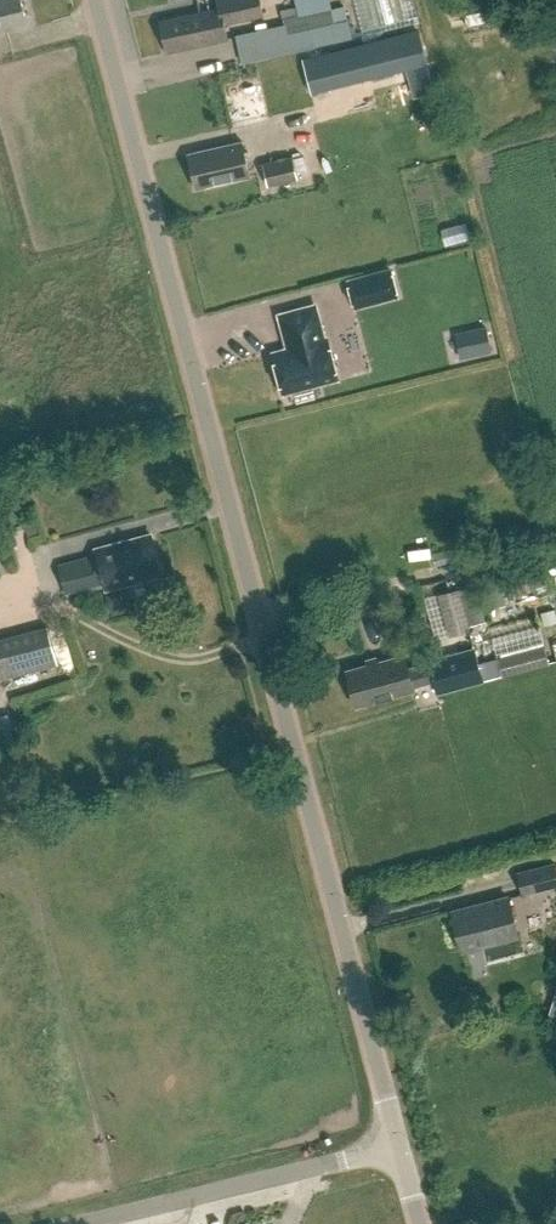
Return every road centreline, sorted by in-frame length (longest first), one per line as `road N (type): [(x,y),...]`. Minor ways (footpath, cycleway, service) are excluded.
road 1 (unclassified): [(403,1148),(97,0)]
road 2 (unclassified): [(80,1223),(403,1148)]

